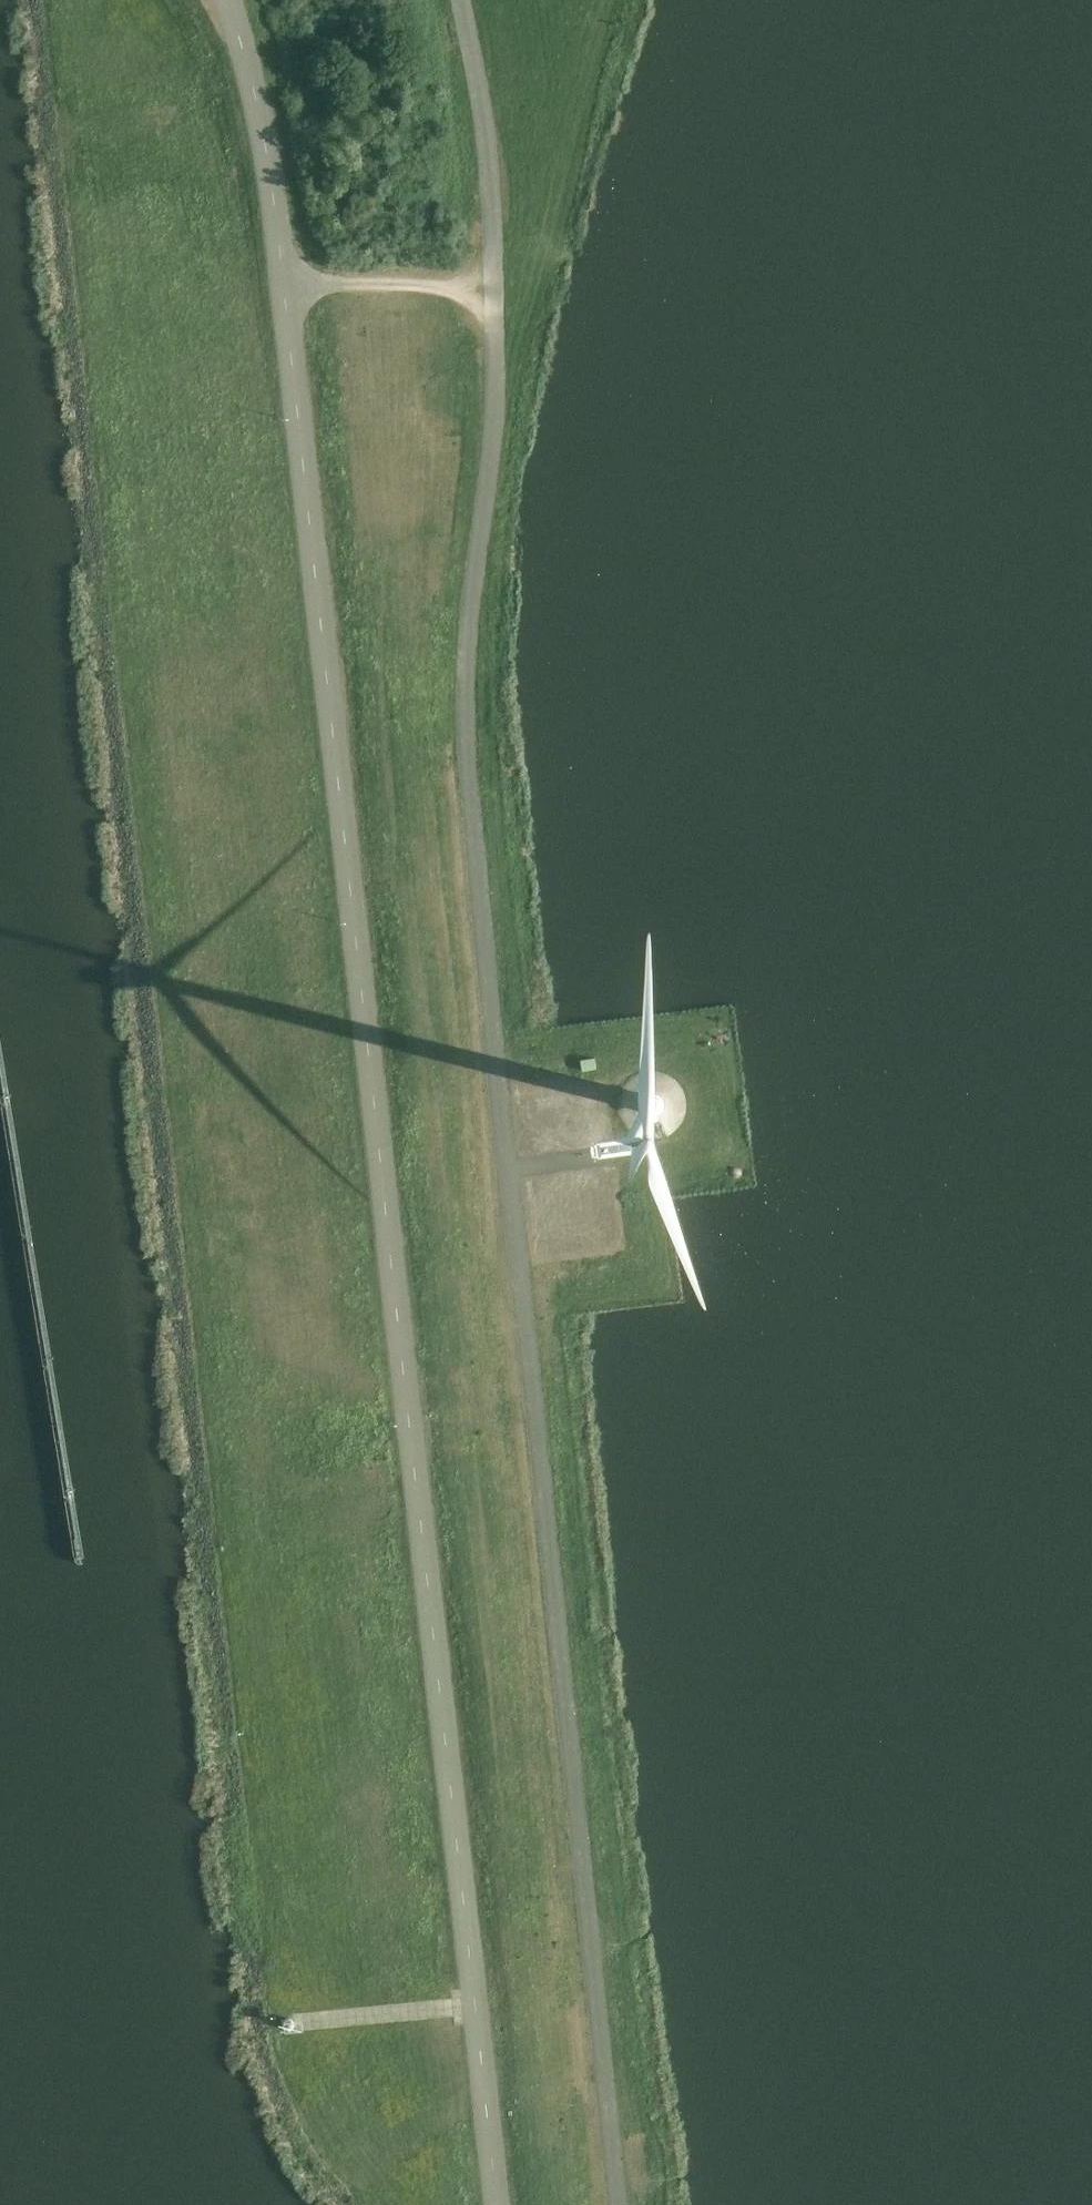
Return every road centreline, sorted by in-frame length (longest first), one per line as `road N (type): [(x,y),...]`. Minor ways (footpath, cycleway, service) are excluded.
road 1 (unclassified): [(499,2204),(274,211),(253,78),(227,0)]

